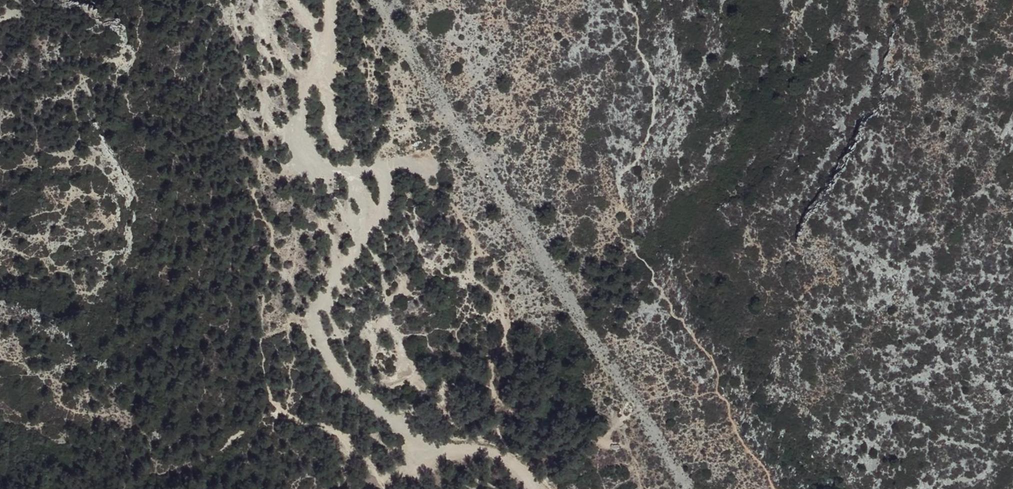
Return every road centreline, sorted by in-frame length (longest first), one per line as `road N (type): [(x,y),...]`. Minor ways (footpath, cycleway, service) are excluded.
road 1 (track): [(329,0),(331,27),(302,121),(304,149),(333,172),(362,168),(380,176),(388,188),(386,210),(316,316),(321,342),(360,403),(421,443),(491,453),(521,468),(532,488)]

